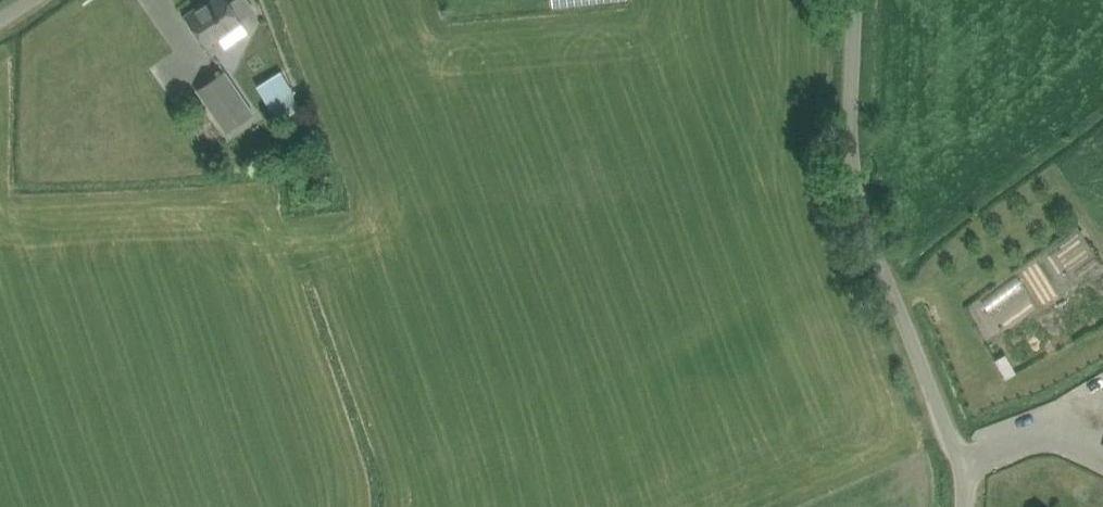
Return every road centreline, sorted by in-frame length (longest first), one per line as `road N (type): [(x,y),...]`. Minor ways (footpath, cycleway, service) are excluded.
road 1 (unclassified): [(966,506),(957,445),(863,226),(845,152),(854,0)]

